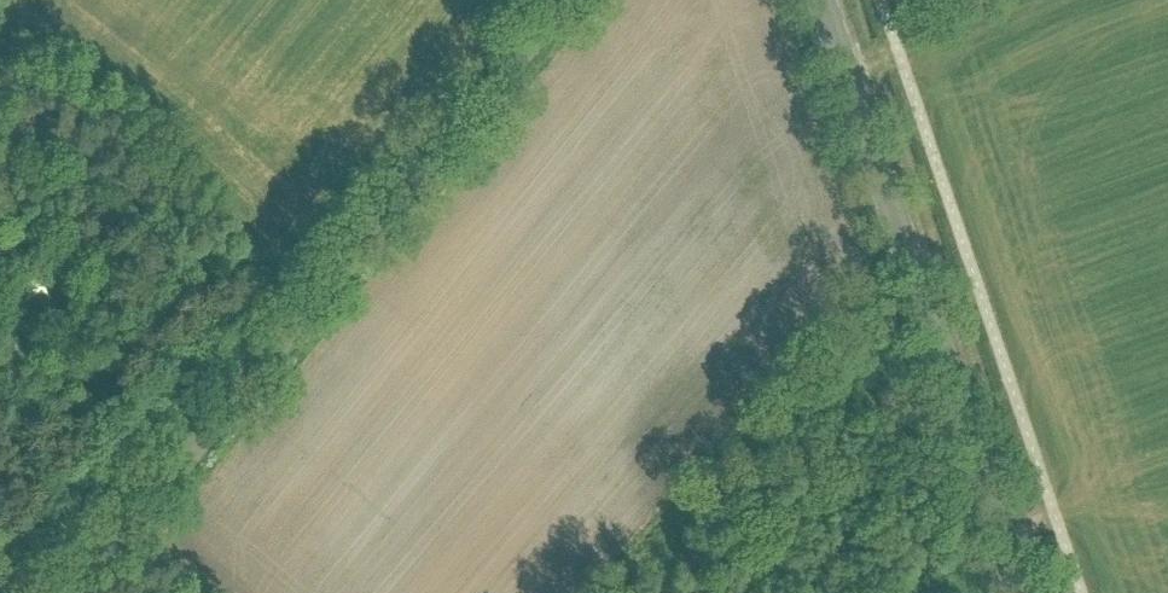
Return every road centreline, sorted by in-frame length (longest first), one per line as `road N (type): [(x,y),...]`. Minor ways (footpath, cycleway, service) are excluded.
road 1 (unclassified): [(77,592),(567,0)]
road 2 (primary): [(1020,592),(822,0)]

